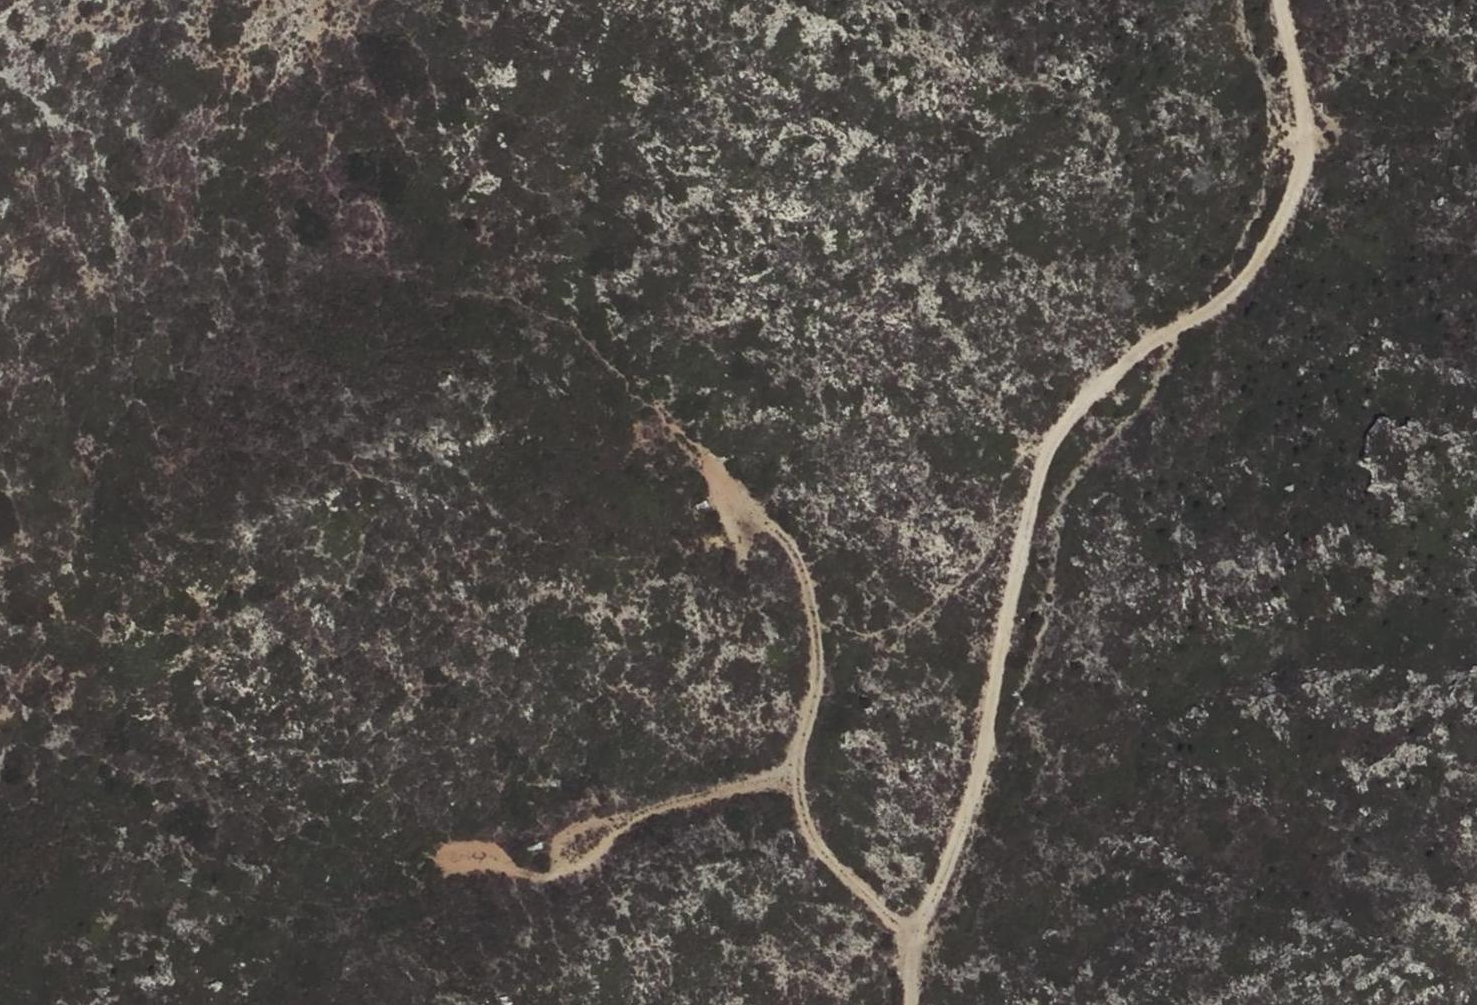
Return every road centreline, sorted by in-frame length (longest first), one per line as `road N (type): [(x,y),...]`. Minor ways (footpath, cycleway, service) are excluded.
road 1 (track): [(913,1004),(912,935),(978,797),(1006,624),(1049,453),(1109,379),(1238,291),(1301,190),(1307,129),(1282,0)]
road 2 (track): [(912,935),(879,911),(812,835),(792,771),(817,657),(790,545),(761,516)]
road 3 (track): [(792,771),(627,817)]

